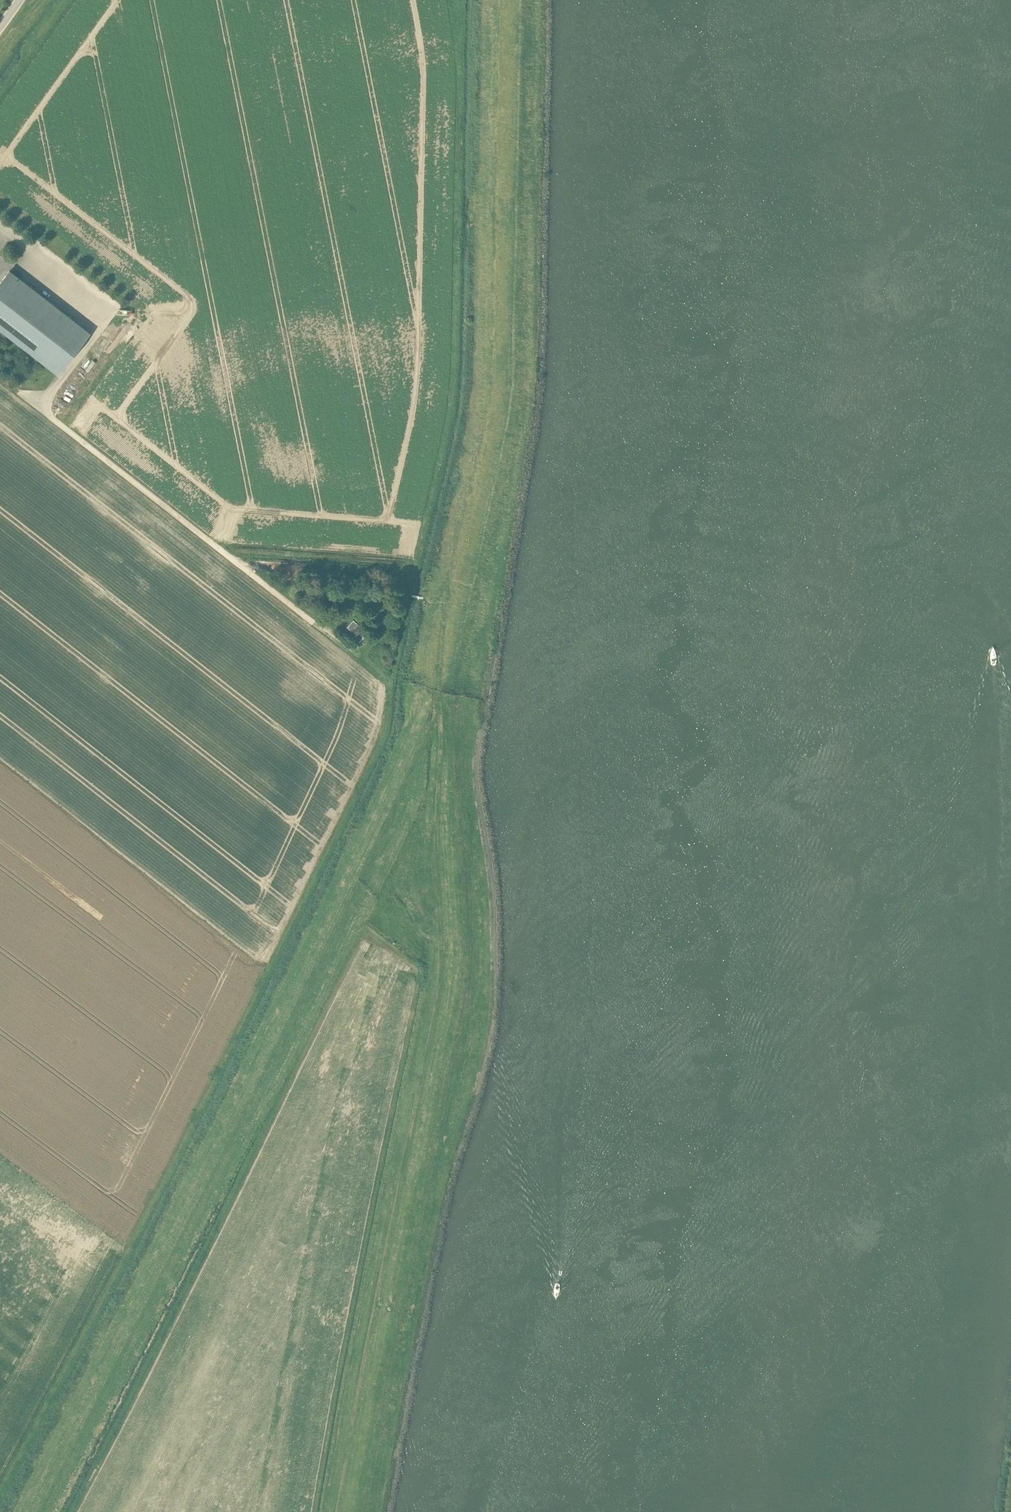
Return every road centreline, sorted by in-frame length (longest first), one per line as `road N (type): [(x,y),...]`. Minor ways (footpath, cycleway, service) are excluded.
road 1 (track): [(506,0),(493,410),(439,705),(30,1511)]
road 2 (track): [(338,1511),(440,983),(439,705)]

